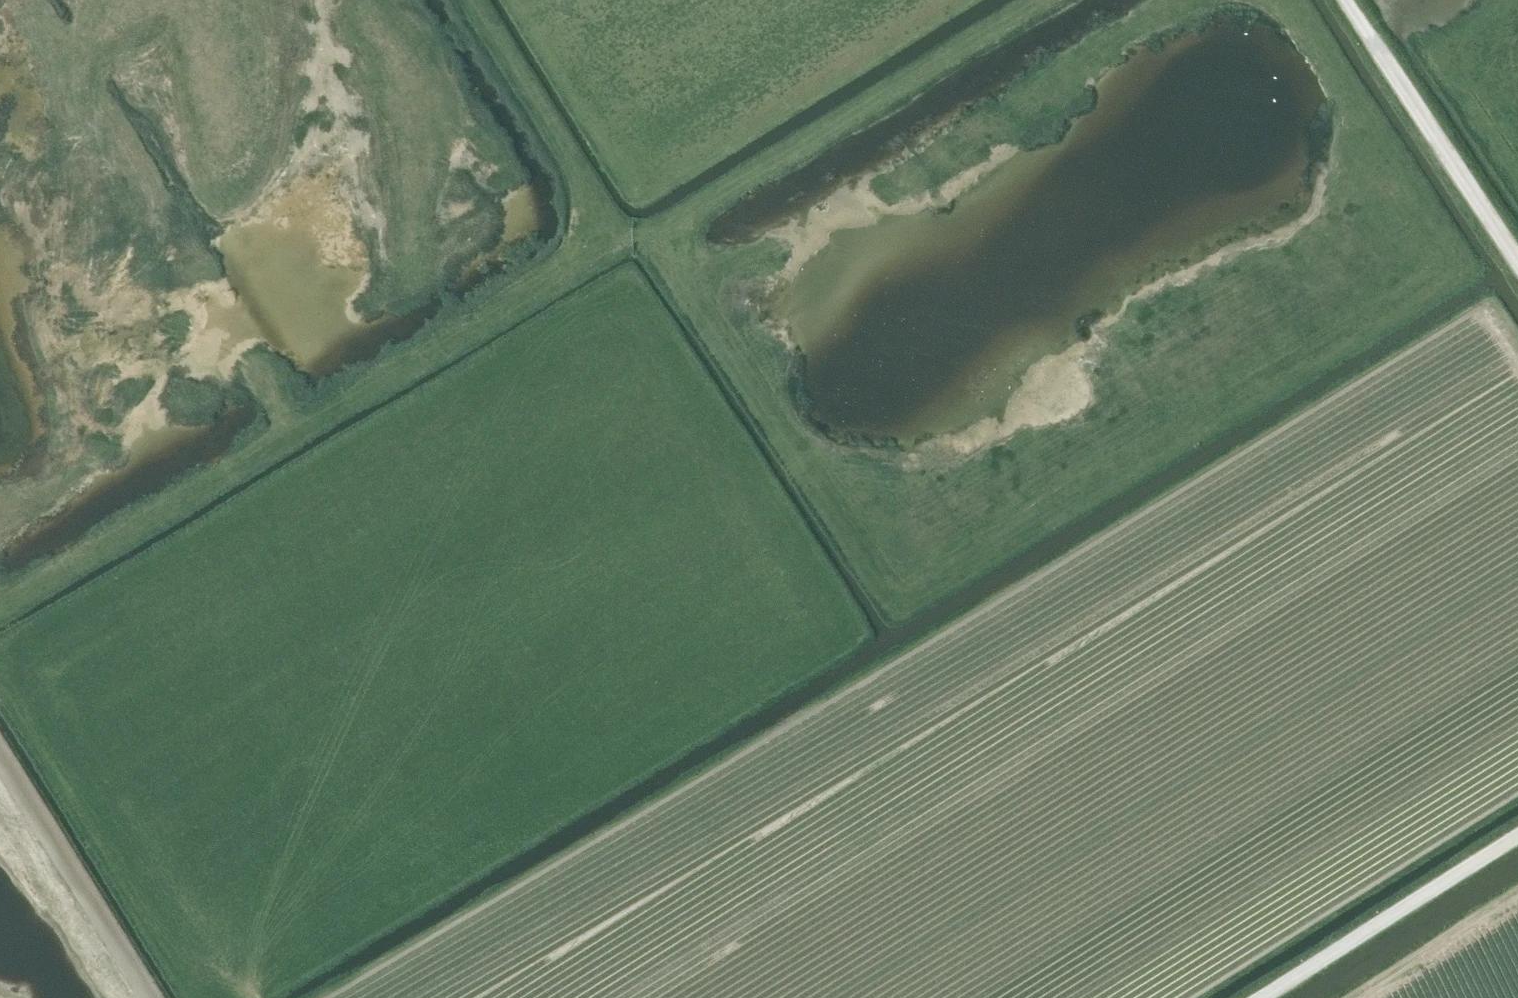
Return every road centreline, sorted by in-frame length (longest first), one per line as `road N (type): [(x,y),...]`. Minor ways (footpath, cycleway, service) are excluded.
road 1 (track): [(616,238),(643,238),(1042,0)]
road 2 (unclassified): [(1346,0),(1517,261)]
road 3 (unclassified): [(1517,836),(1260,997)]
road 4 (track): [(581,167),(616,238),(547,287)]

